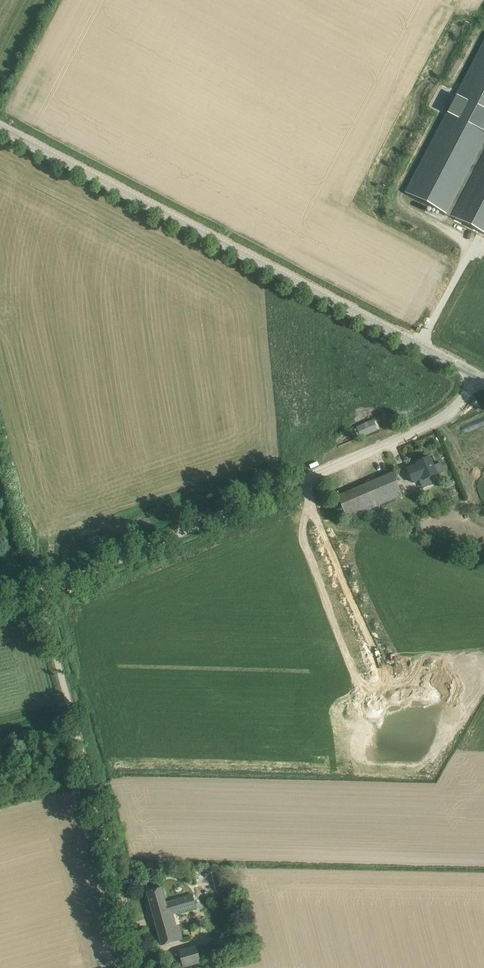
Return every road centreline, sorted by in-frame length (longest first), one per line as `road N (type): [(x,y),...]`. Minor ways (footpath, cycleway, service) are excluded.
road 1 (unclassified): [(475,370),(0,130)]
road 2 (unclassified): [(34,595),(415,432),(460,401),(475,370)]
road 3 (unclassified): [(136,967),(34,595)]

